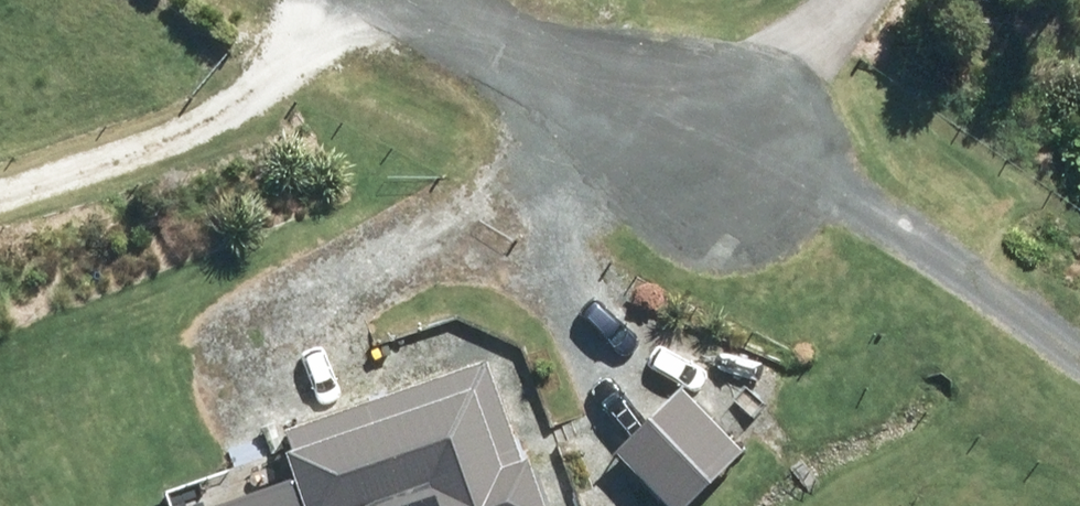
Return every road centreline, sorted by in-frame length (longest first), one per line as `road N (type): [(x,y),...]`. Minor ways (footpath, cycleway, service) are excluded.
road 1 (track): [(734,152),(933,252),(1079,368)]
road 2 (track): [(334,0),(235,107),(0,190)]
road 3 (unclassified): [(734,152),(432,0)]

